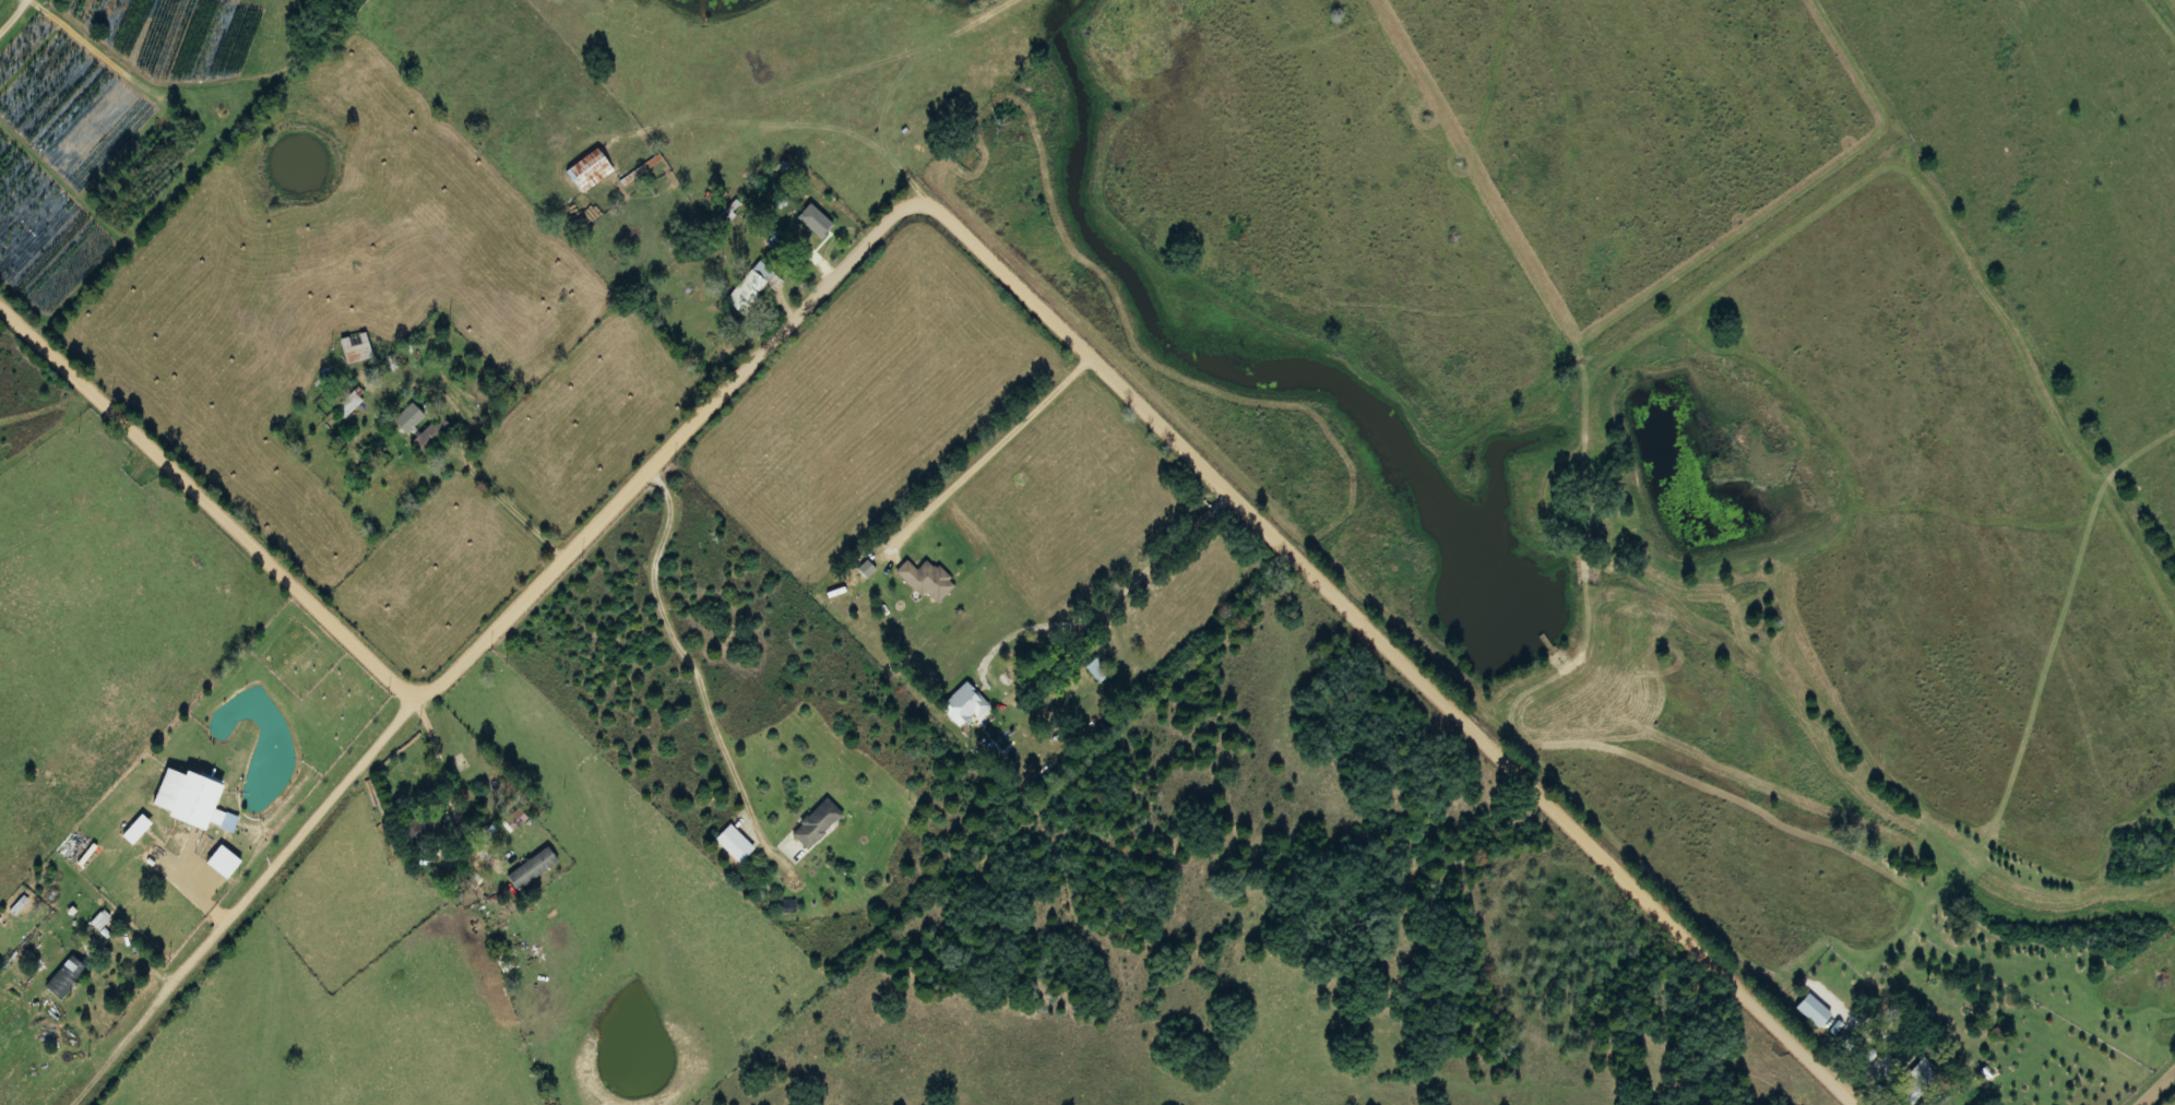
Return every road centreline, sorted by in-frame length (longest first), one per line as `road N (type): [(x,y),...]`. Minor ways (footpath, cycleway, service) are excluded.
road 1 (residential): [(1857,1104),(942,206),(917,199),(889,216),(443,680),(414,692),(0,310)]
road 2 (residential): [(439,684),(71,1104)]
road 3 (residential): [(991,714),(1233,491)]

